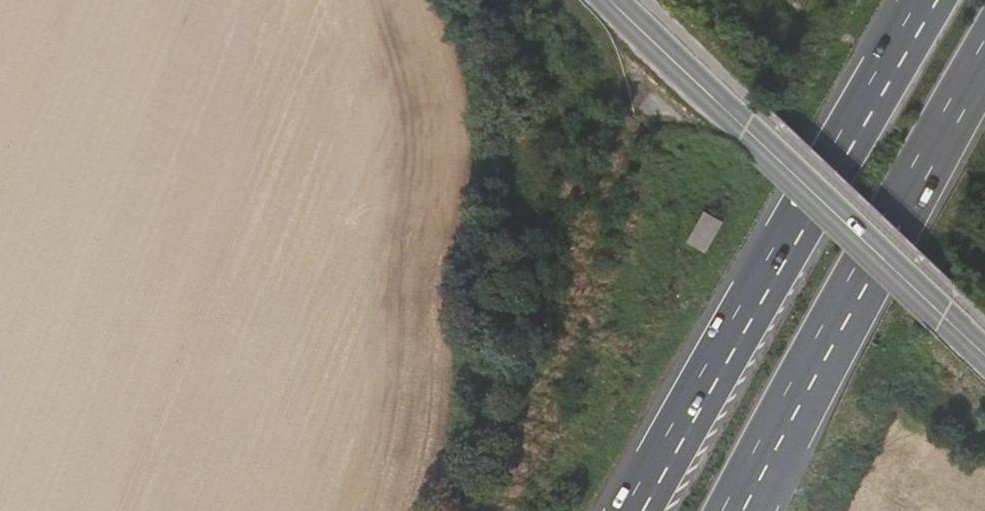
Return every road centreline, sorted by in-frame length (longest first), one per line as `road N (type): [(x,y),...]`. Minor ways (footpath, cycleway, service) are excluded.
road 1 (motorway): [(930,0),(764,273),(640,510)]
road 2 (motorway): [(737,510),(838,310),(984,55)]
road 3 (primary): [(984,355),(743,131),(615,0)]

